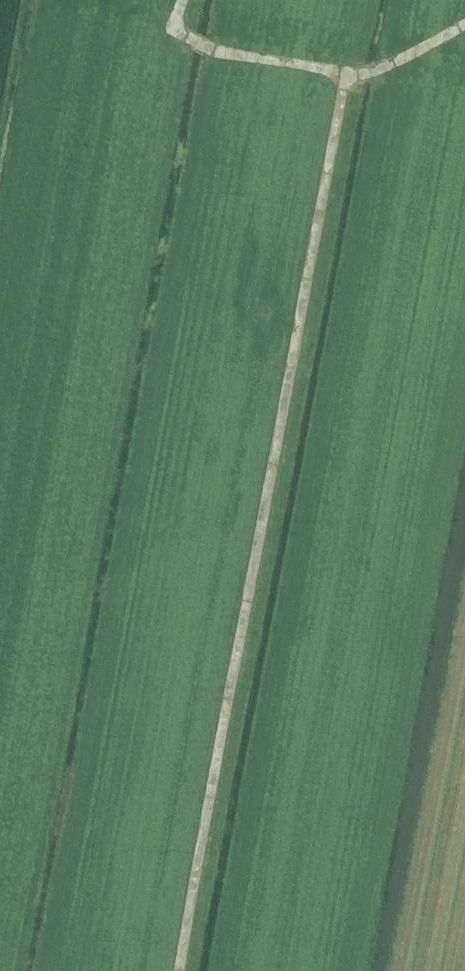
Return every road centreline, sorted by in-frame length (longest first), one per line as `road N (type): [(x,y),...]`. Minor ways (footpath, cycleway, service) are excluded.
road 1 (track): [(180,970),(347,75),(217,51),(174,28),(186,0)]
road 2 (track): [(347,75),(388,64),(464,23)]

